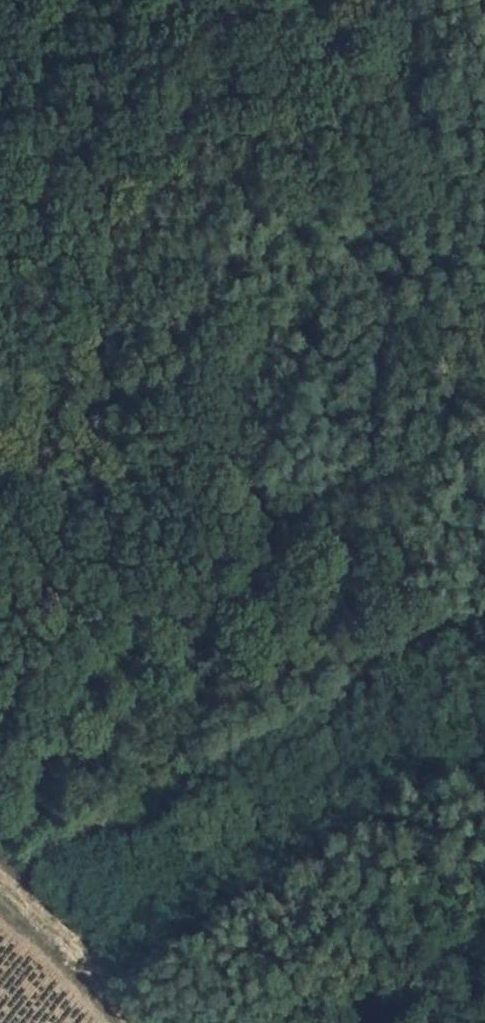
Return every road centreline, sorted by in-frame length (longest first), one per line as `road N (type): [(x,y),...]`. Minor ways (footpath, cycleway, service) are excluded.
road 1 (track): [(131,1022),(0,883)]

